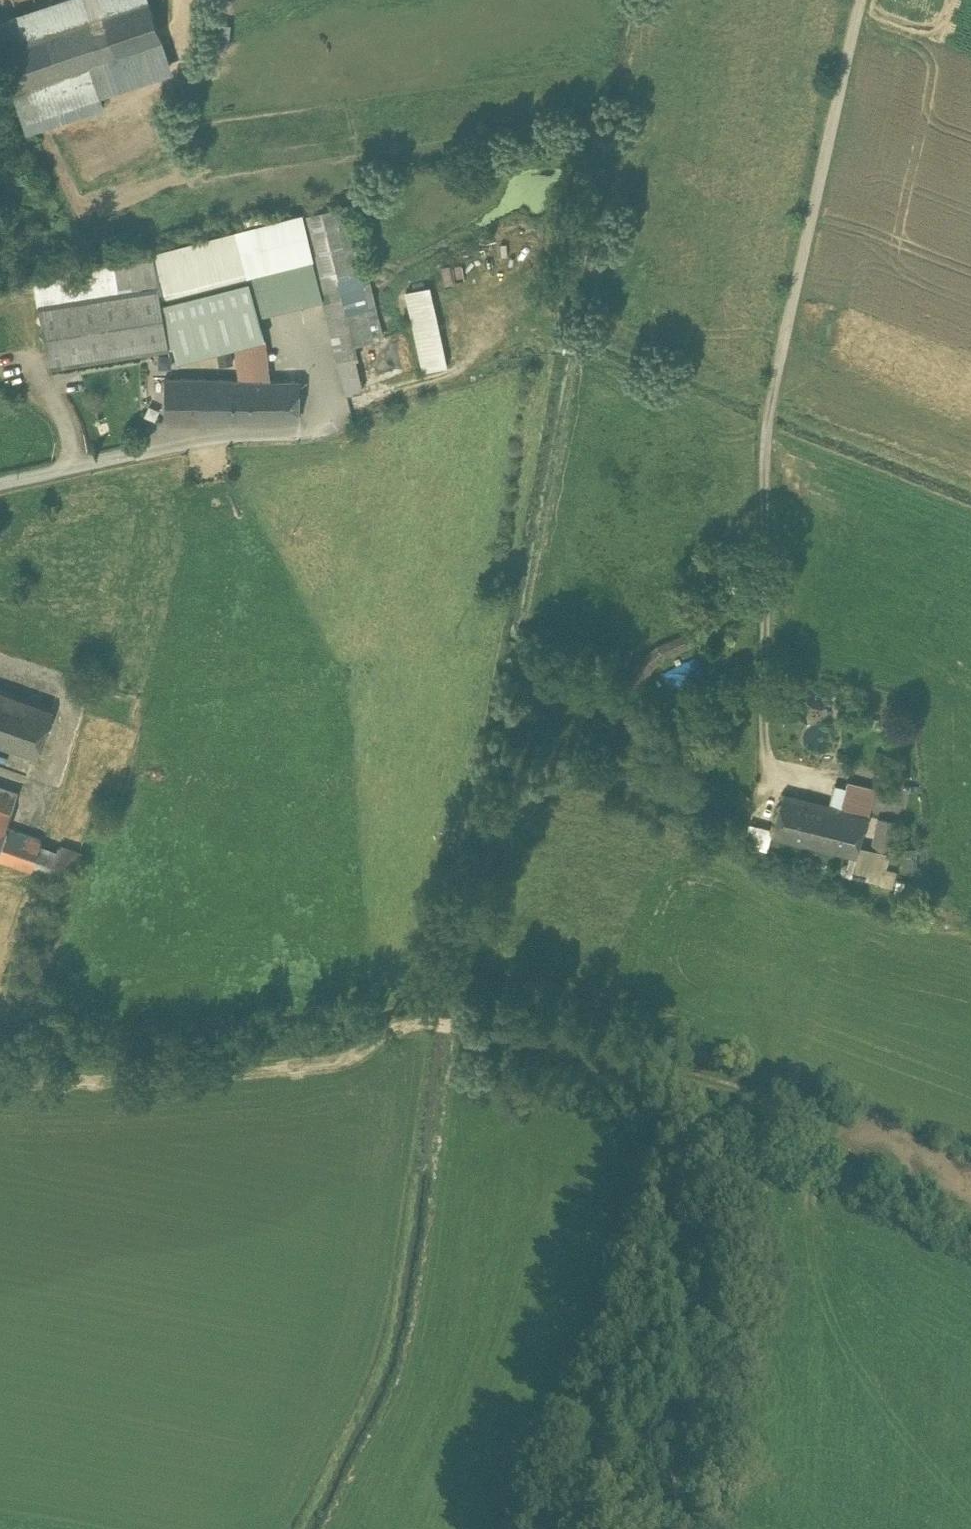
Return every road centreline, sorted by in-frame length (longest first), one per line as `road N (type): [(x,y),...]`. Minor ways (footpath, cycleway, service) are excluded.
road 1 (track): [(0,1084),(351,1061),(422,1020),(469,1030)]

